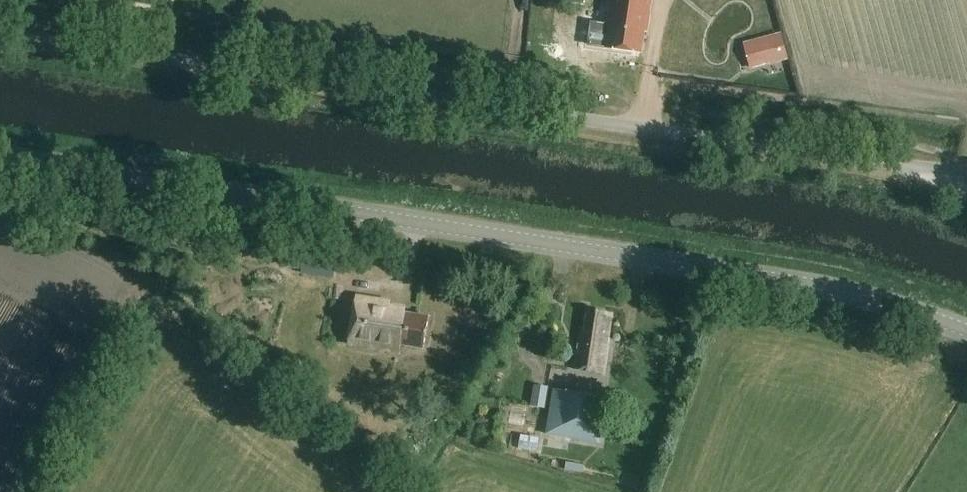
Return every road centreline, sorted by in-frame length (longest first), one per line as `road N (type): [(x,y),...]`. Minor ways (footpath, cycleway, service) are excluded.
road 1 (tertiary): [(966,331),(886,300),(0,155)]
road 2 (unclassified): [(944,171),(0,35)]

